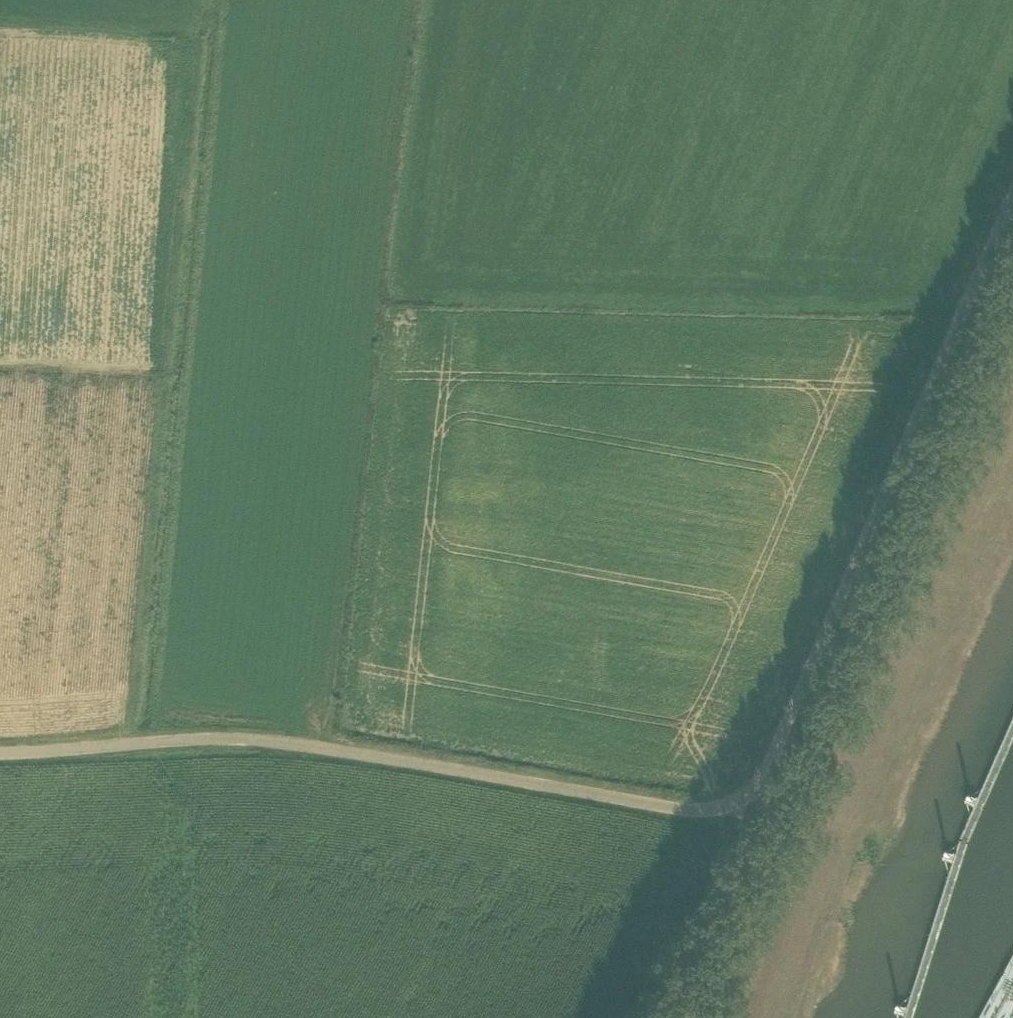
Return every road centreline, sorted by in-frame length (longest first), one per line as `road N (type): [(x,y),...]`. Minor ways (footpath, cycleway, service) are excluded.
road 1 (unclassified): [(0,753),(210,739),(320,748),(718,815),(747,804),(766,781),(1012,188)]

